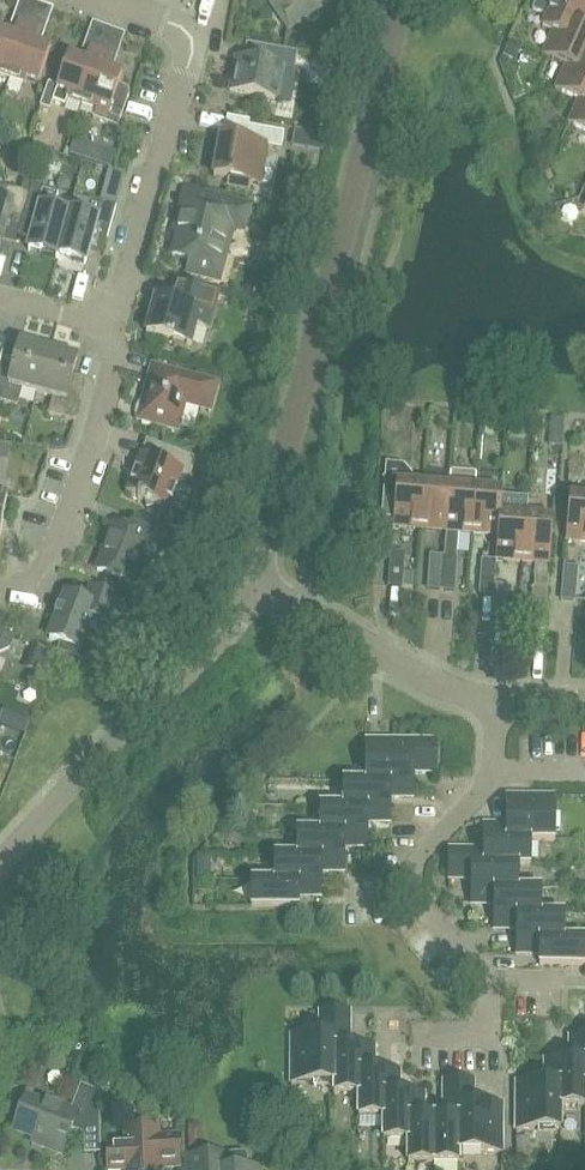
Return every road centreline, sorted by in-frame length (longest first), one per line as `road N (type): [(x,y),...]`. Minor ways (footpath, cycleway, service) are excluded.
road 1 (residential): [(254,584),(402,0)]
road 2 (residential): [(114,328),(194,43),(189,31),(111,0)]
road 3 (residential): [(254,584),(226,637),(111,740),(0,862)]
road 4 (residential): [(0,588),(39,595),(86,462),(115,356),(114,328)]
road 5 (residential): [(495,698),(436,683),(254,584)]
road 6 (residential): [(493,771),(419,860),(412,882),(489,980)]
road 7 (residential): [(417,1036),(489,1035),(489,980)]

